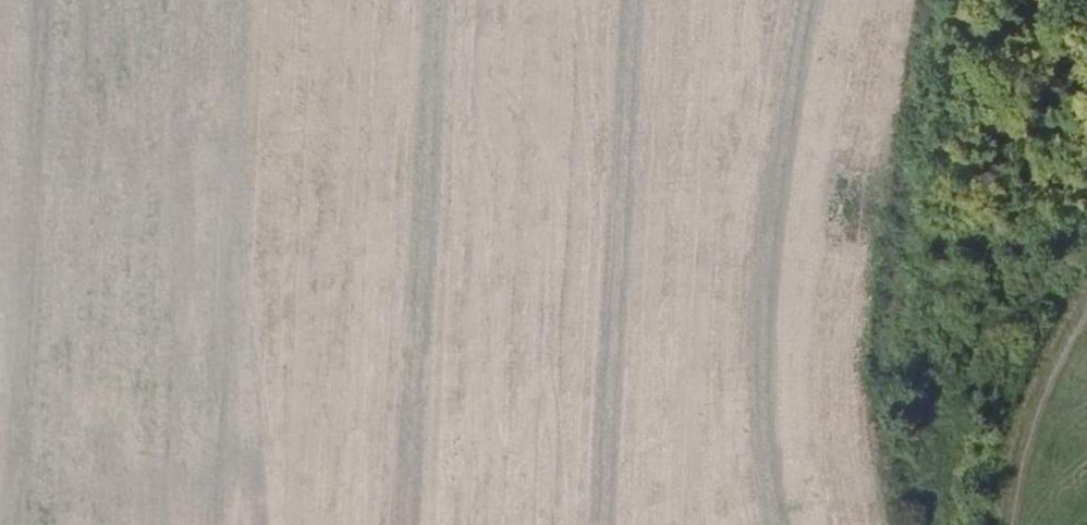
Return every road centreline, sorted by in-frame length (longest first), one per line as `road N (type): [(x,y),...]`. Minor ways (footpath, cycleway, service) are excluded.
road 1 (track): [(1086,283),(1051,342),(1012,434),(998,524)]

